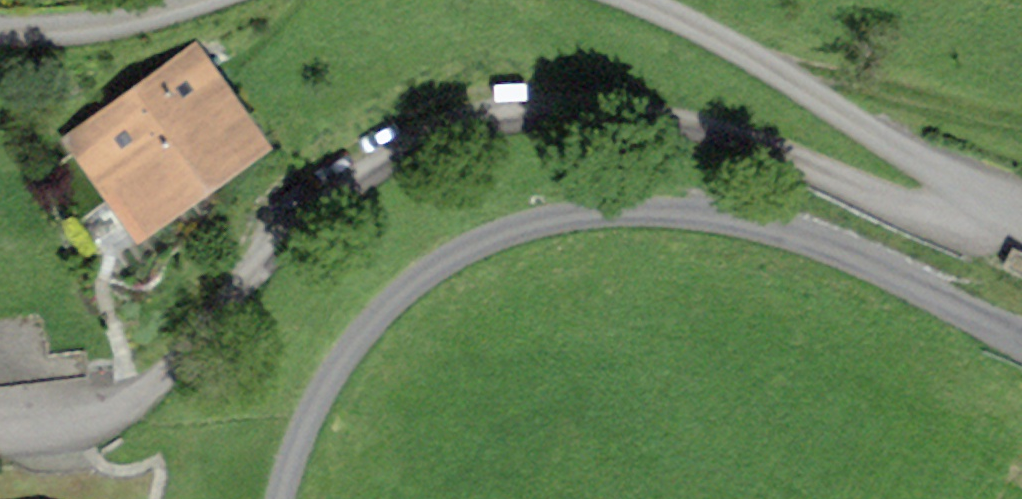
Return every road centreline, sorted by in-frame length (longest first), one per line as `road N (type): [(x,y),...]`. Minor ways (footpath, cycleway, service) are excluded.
road 1 (unclassified): [(287,498),(326,395),(412,288),(520,228),(649,210),(778,230),(1021,341)]
road 2 (unclassified): [(1021,205),(934,168),(711,35),(632,0)]
road 3 (unclassified): [(217,0),(102,32),(0,27)]

